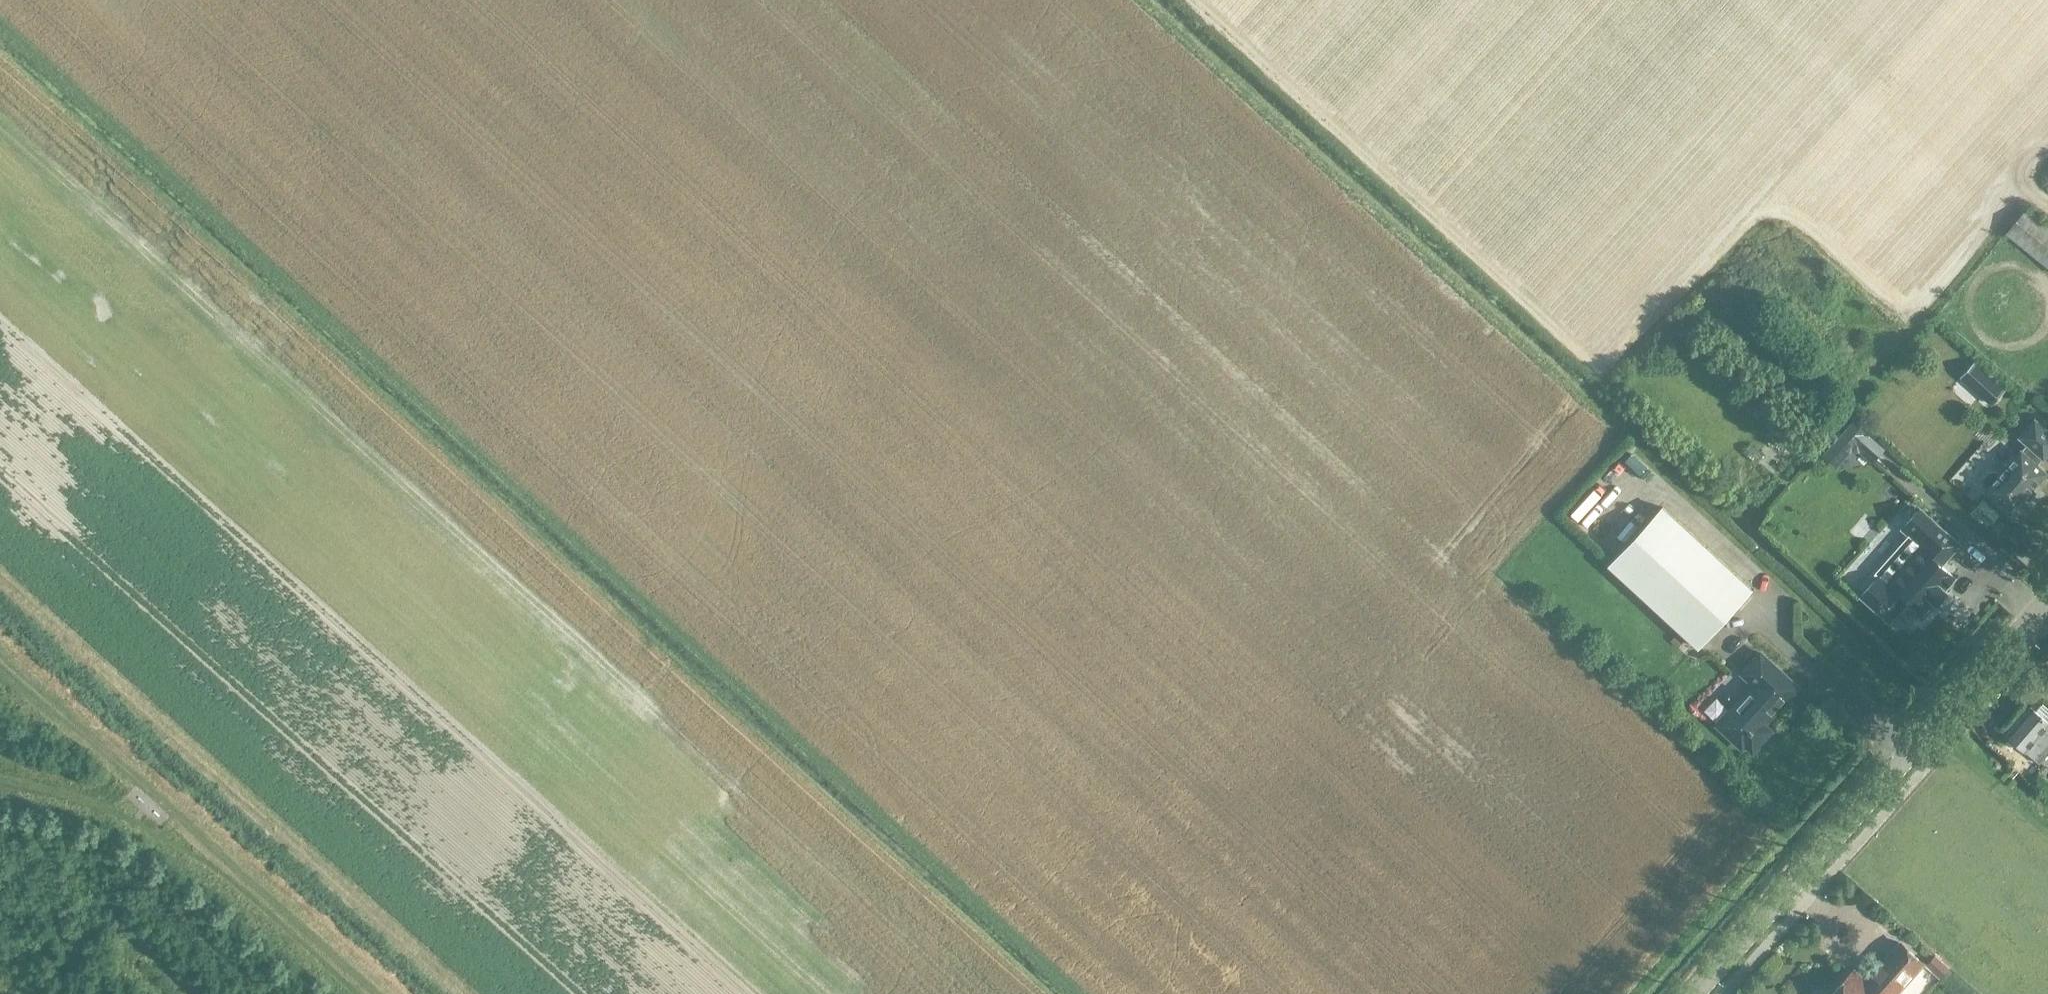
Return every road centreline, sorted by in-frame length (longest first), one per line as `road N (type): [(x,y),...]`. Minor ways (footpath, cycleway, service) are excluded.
road 1 (tertiary): [(1700,993),(2047,608)]

